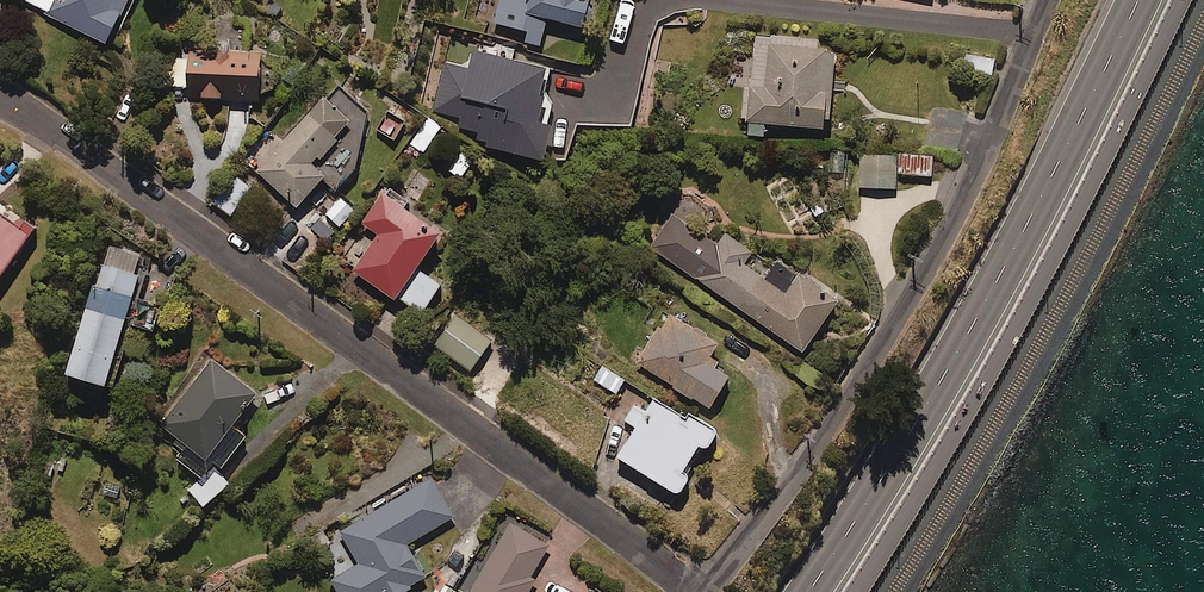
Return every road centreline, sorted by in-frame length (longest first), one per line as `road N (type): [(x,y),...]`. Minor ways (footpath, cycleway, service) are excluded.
road 1 (residential): [(0,98),(706,591)]
road 2 (residential): [(707,591),(801,474),(929,271),(1051,0)]
road 3 (trunk): [(1133,0),(1065,140),(804,591)]

